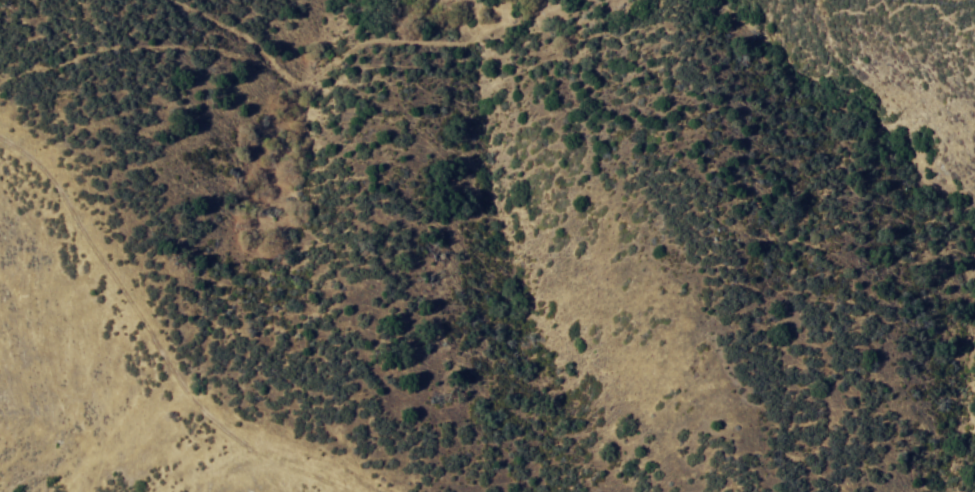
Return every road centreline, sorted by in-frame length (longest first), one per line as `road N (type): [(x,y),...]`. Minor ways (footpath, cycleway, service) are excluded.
road 1 (track): [(0,210),(30,230),(167,405),(276,491)]

